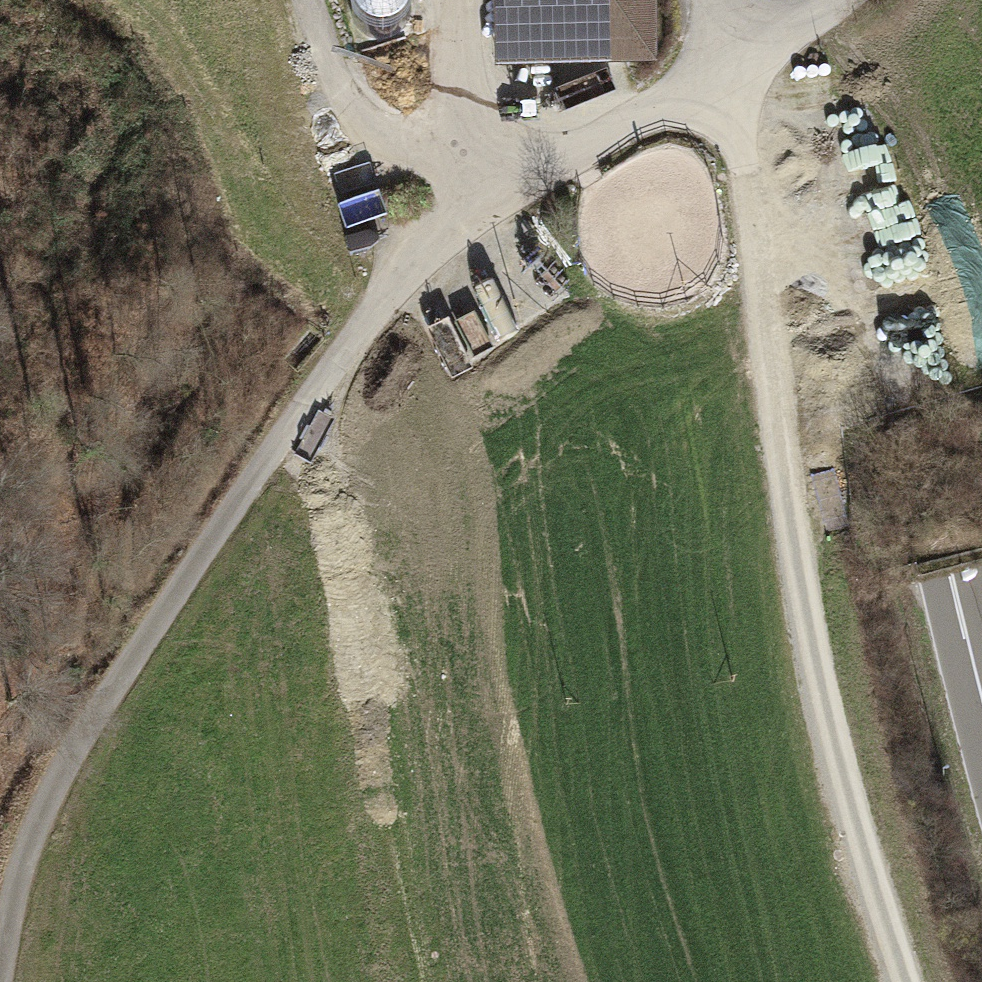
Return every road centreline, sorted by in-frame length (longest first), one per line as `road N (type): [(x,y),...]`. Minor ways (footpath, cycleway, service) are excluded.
road 1 (track): [(0,970),(15,894),(70,747),(319,378),(429,981)]
road 2 (track): [(912,981),(817,667),(707,0)]
road 3 (residential): [(319,378),(395,283),(487,208),(820,0)]
road 4 (motorway): [(850,0),(981,613)]

